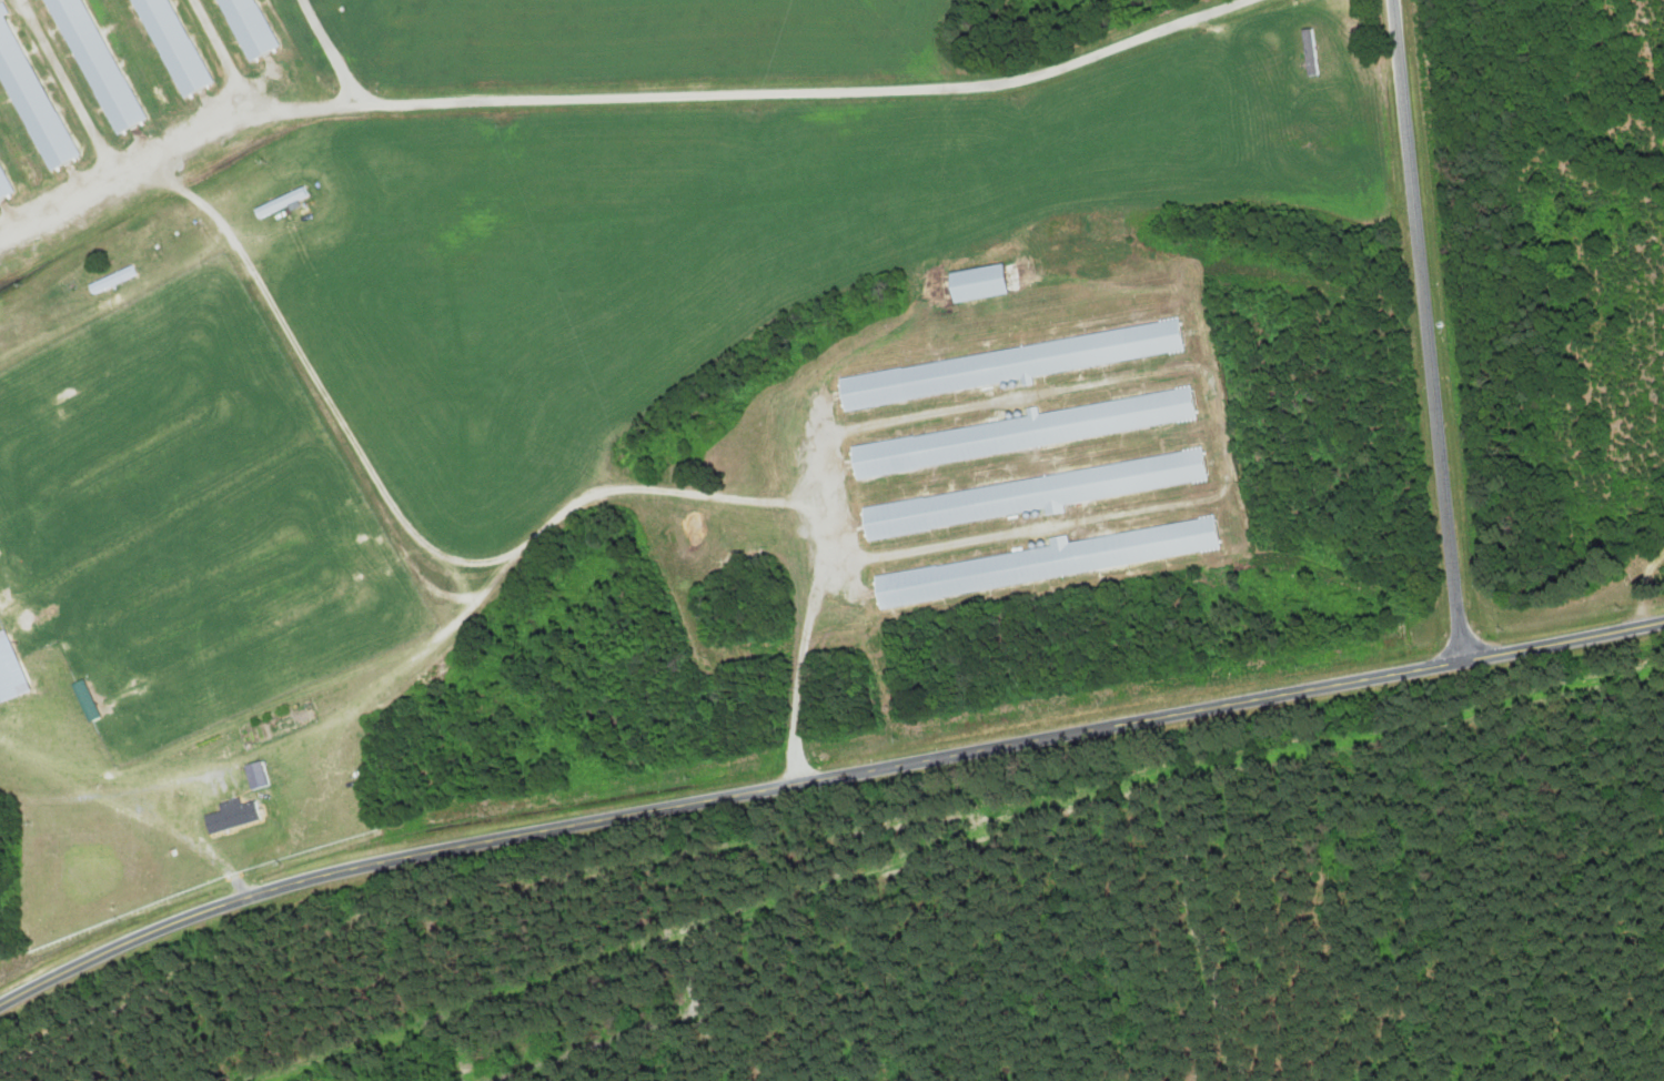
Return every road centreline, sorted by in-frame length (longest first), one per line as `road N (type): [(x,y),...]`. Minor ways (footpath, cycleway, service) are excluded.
road 1 (residential): [(1663,621),(319,876),(144,933),(0,1004)]
road 2 (residential): [(1465,660),(1392,0)]

